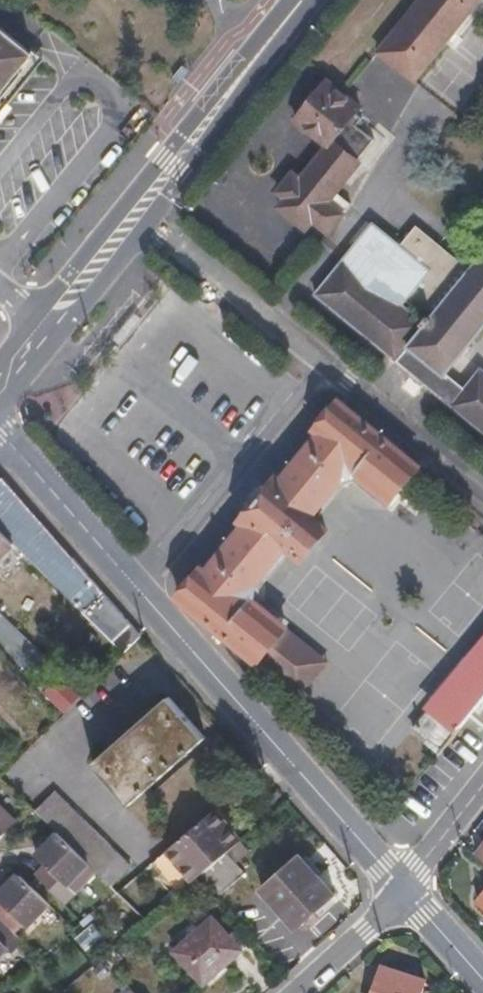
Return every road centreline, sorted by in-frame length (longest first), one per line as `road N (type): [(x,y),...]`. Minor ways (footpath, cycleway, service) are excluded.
road 1 (residential): [(0,436),(402,887)]
road 2 (secondary): [(59,337),(184,174),(303,0)]
road 3 (secondary): [(302,0),(220,87),(34,317)]
road 4 (residential): [(402,887),(296,992)]
road 5 (residential): [(402,887),(482,784)]
road 6 (residential): [(402,887),(482,981)]

